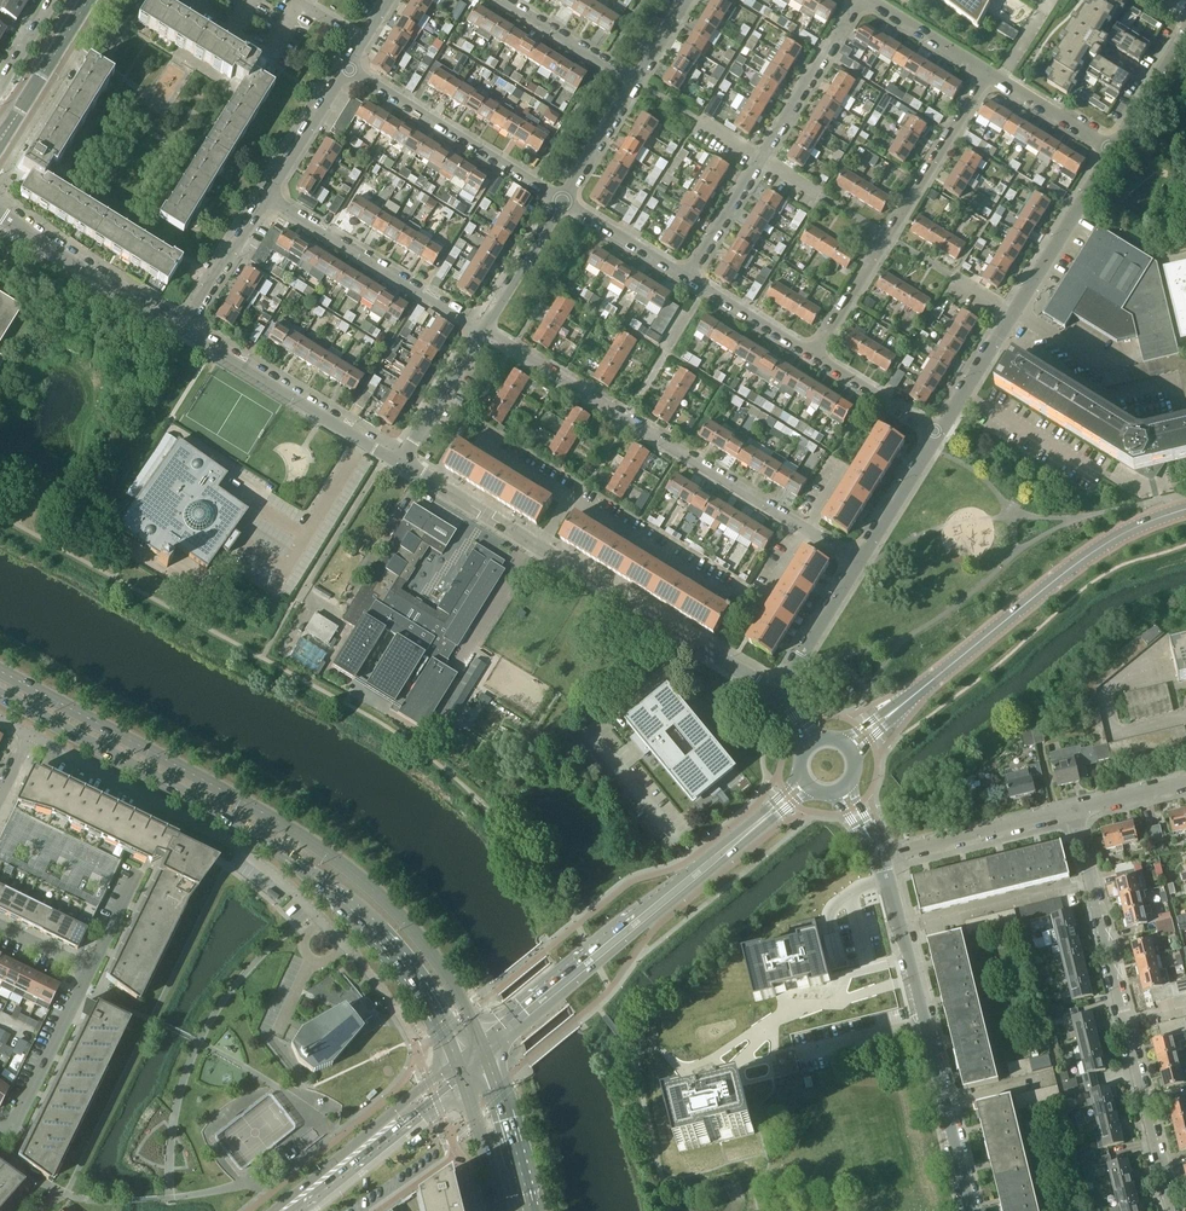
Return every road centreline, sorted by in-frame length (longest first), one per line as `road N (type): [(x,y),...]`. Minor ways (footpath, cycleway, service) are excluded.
road 1 (primary): [(484,1044),(423,934),(345,862),(0,668)]
road 2 (primary): [(0,695),(237,823),(308,871),(400,959),(460,1069)]
road 3 (residential): [(860,562),(483,329)]
road 4 (residential): [(1172,1210),(1075,809)]
road 5 (unclassified): [(972,1210),(882,856)]
road 6 (tertiary): [(484,1044),(762,821)]
road 7 (unclassified): [(29,735),(239,848),(323,921)]
road 8 (residential): [(989,73),(813,355)]
road 9 (residential): [(940,433),(1114,150)]
road 10 (residential): [(688,278),(860,0)]
road 11 (tertiary): [(928,684),(1097,549),(1185,509)]
road 12 (unclassified): [(778,695),(540,547)]
road 13 (unclassified): [(401,461),(183,329)]
road 14 (residential): [(347,68),(563,201)]
road 15 (residential): [(483,329),(267,197)]
road 16 (tertiary): [(280,1210),(460,1069)]
road 17 (unclassified): [(183,329),(0,214)]
road 18 (residential): [(882,856),(1075,809)]
road 19 (residential): [(9,1128),(89,973)]
road 20 (primary): [(532,1210),(484,1044)]
road 21 (unclassified): [(540,547),(401,461)]
road 22 (residential): [(374,1210),(460,1155),(479,1210)]
road 23 (residential): [(183,329),(267,197)]
road 24 (residential): [(778,695),(860,562)]
road 25 (residential): [(401,461),(483,329)]
road 26 (residential): [(636,81),(504,0)]
road 27 (residential): [(267,197),(347,68)]
road 28 (residential): [(860,562),(940,433)]
road 29 (residential): [(483,329),(563,201)]
road 30 (residential): [(813,355),(940,433)]
road 31 (primary): [(460,1069),(503,1210)]
road 32 (residential): [(989,73),(1114,150)]
road 33 (residential): [(563,201),(688,278)]
road 34 (residential): [(688,278),(813,355)]
road 35 (residential): [(563,201),(636,81)]
road 36 (residential): [(870,0),(989,73)]
road 37 (residential): [(1114,150),(1185,35)]

